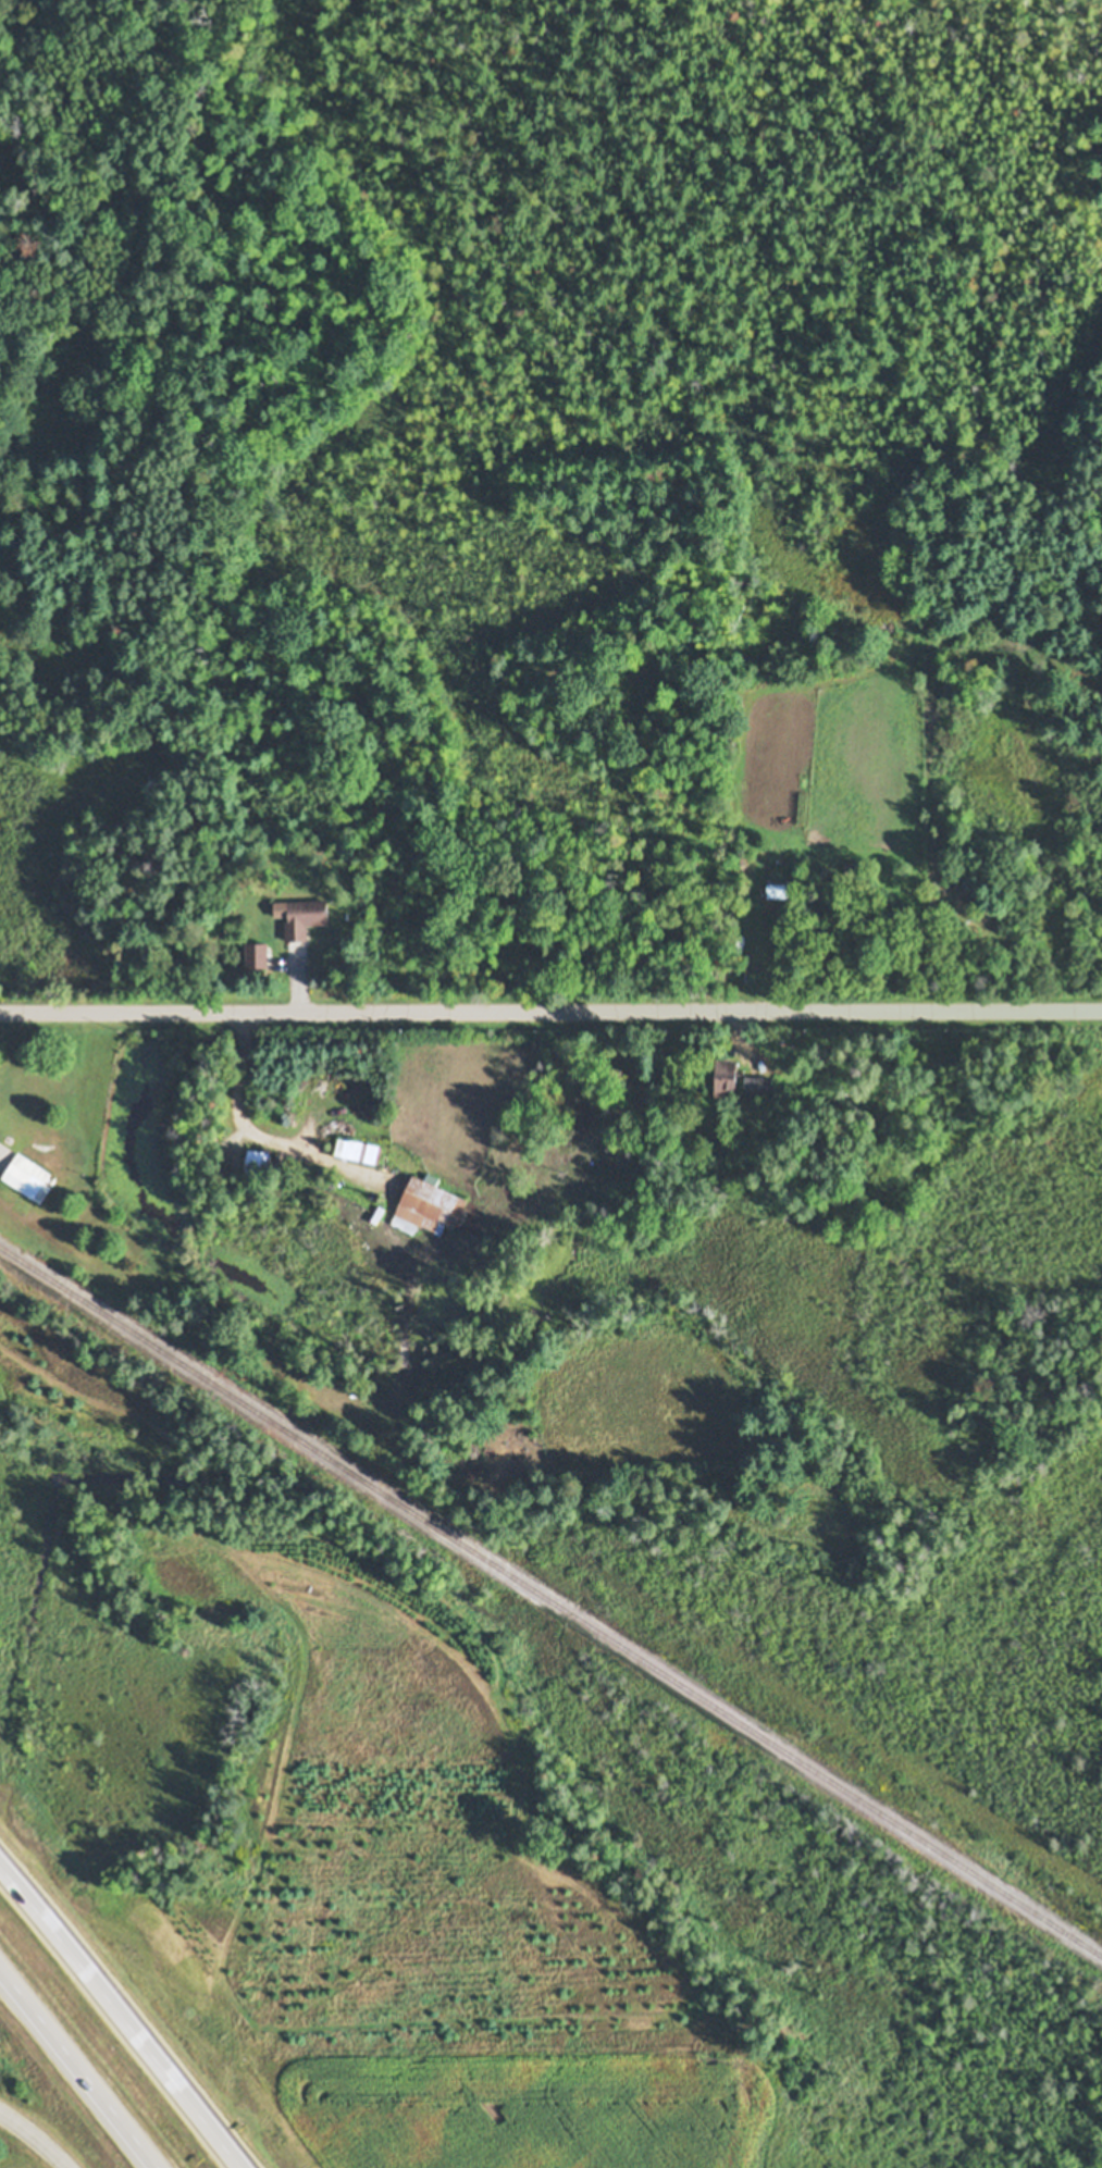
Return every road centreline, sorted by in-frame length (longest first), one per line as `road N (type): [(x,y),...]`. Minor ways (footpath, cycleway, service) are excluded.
road 1 (residential): [(0,1012),(1101,1011)]
road 2 (motorway): [(242,2167),(0,1866)]
road 3 (motorway): [(0,1971),(157,2167)]

